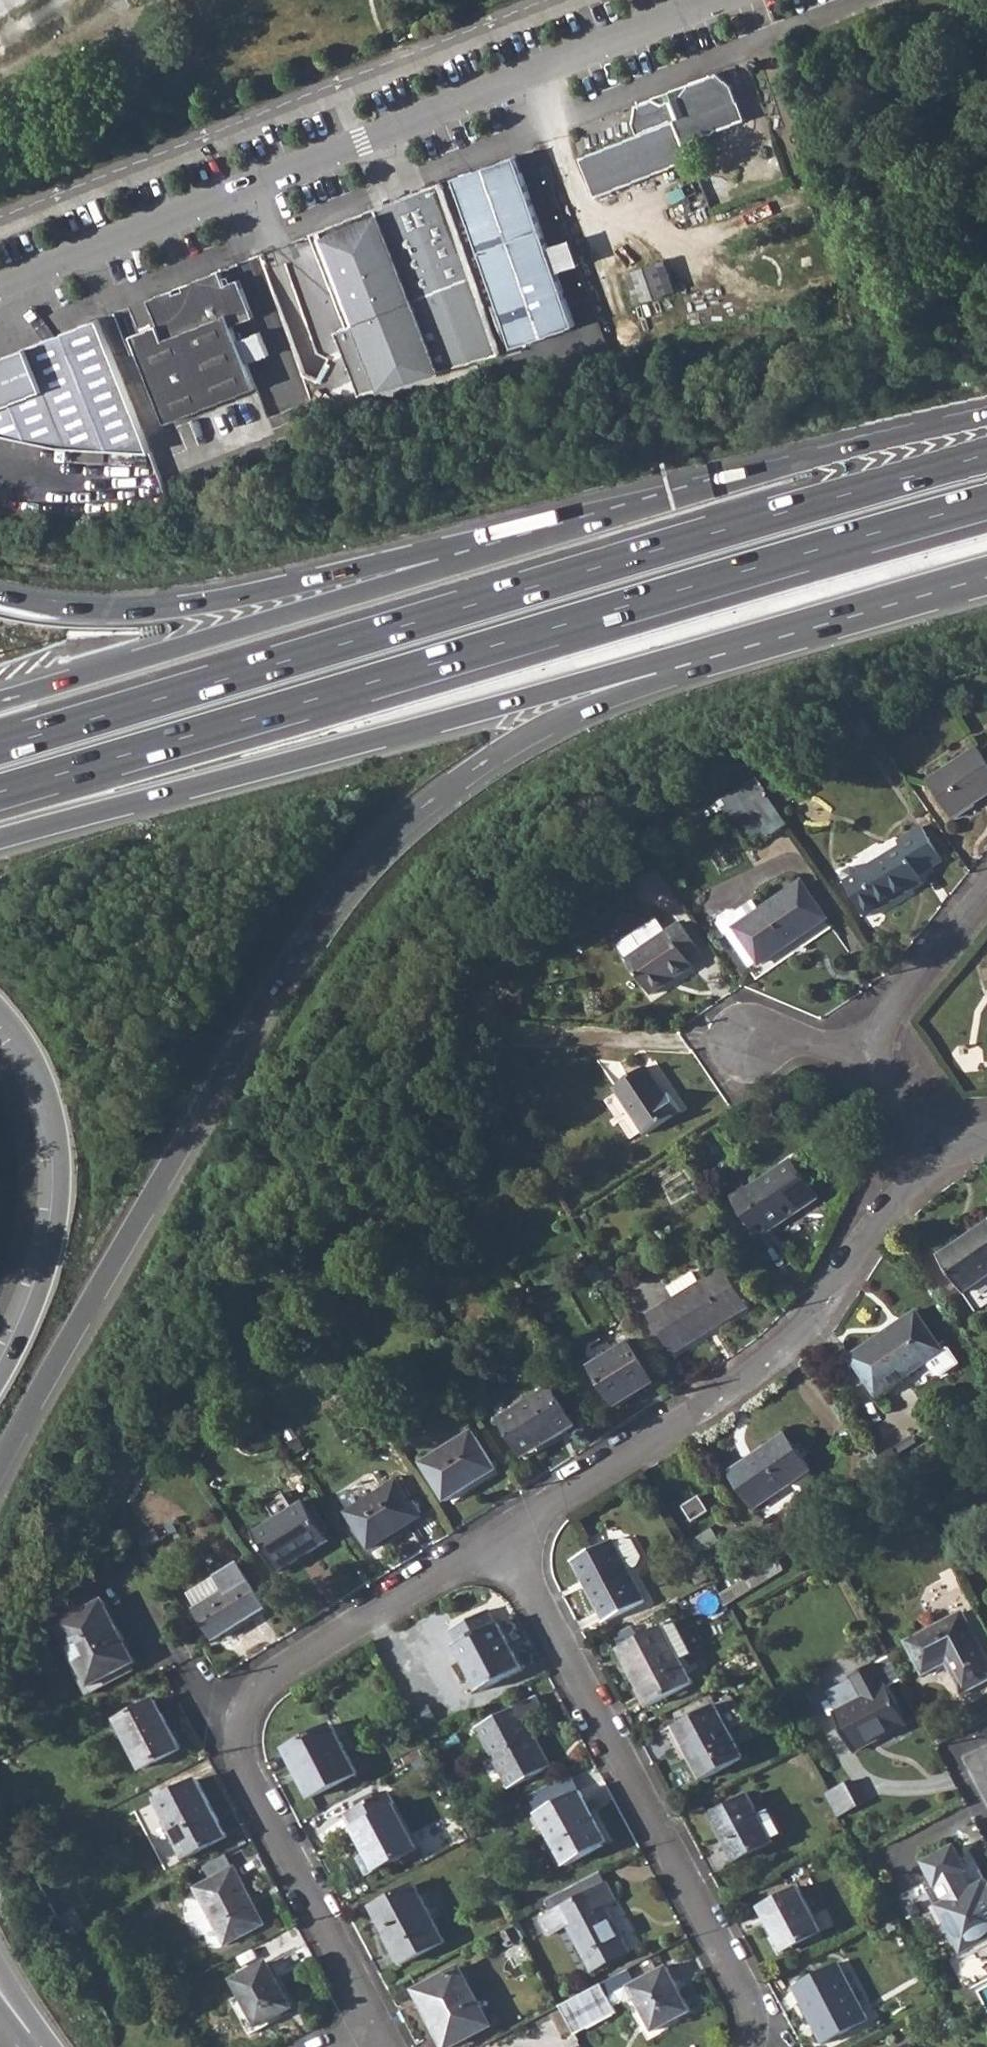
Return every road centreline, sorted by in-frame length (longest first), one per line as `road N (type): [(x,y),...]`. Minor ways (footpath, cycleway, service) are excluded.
road 1 (motorway): [(0,1463),(302,941),(378,847),(445,788),(562,715),(764,649),(796,625)]
road 2 (motorway): [(986,455),(0,746)]
road 3 (motorway): [(0,791),(986,500)]
road 4 (motorway): [(0,839),(796,625)]
road 5 (unclassified): [(0,284),(713,0)]
road 6 (residential): [(754,2046),(759,2022),(504,1532)]
road 7 (motorway): [(496,545),(0,698)]
road 8 (motorway): [(986,415),(496,545)]
road 9 (motorway): [(496,545),(457,542),(144,610),(0,598)]
road 10 (residential): [(676,1424),(775,1355),(826,1300),(890,1195),(936,1137)]
road 11 (motorway): [(0,1009),(34,1059),(61,1159),(45,1268),(0,1376)]
road 12 (residential): [(212,1711),(380,2034)]
road 13 (residential): [(504,1532),(212,1711)]
road 14 (residential): [(676,1424),(504,1532)]
road 15 (motorway): [(796,625),(986,572)]
road 16 (residential): [(872,1043),(986,889)]
road 17 (residential): [(872,1043),(745,1040)]

